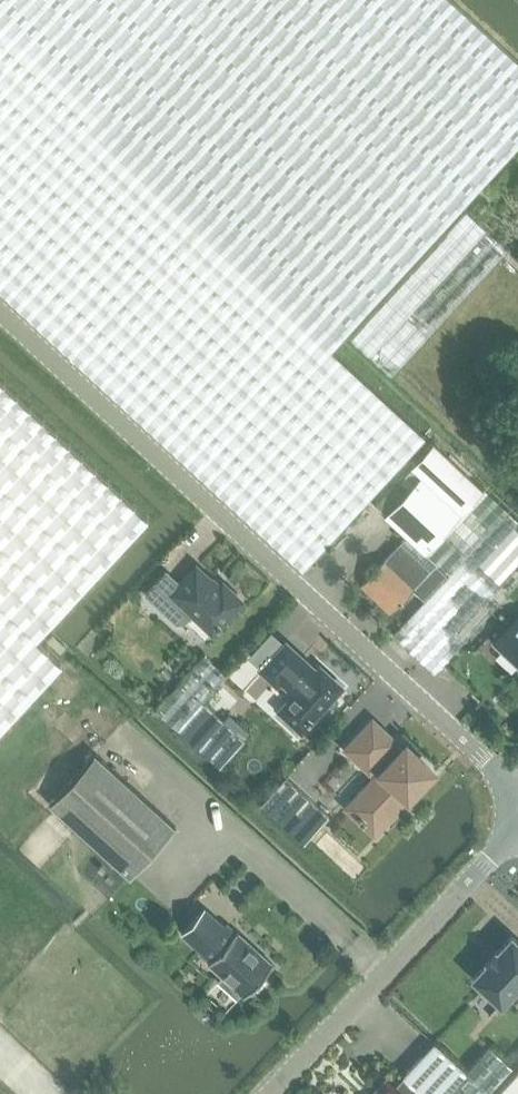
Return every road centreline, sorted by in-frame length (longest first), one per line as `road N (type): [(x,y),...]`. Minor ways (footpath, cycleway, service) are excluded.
road 1 (unclassified): [(517,795),(0,306)]
road 2 (unclassified): [(264,1093),(388,975),(517,830)]

